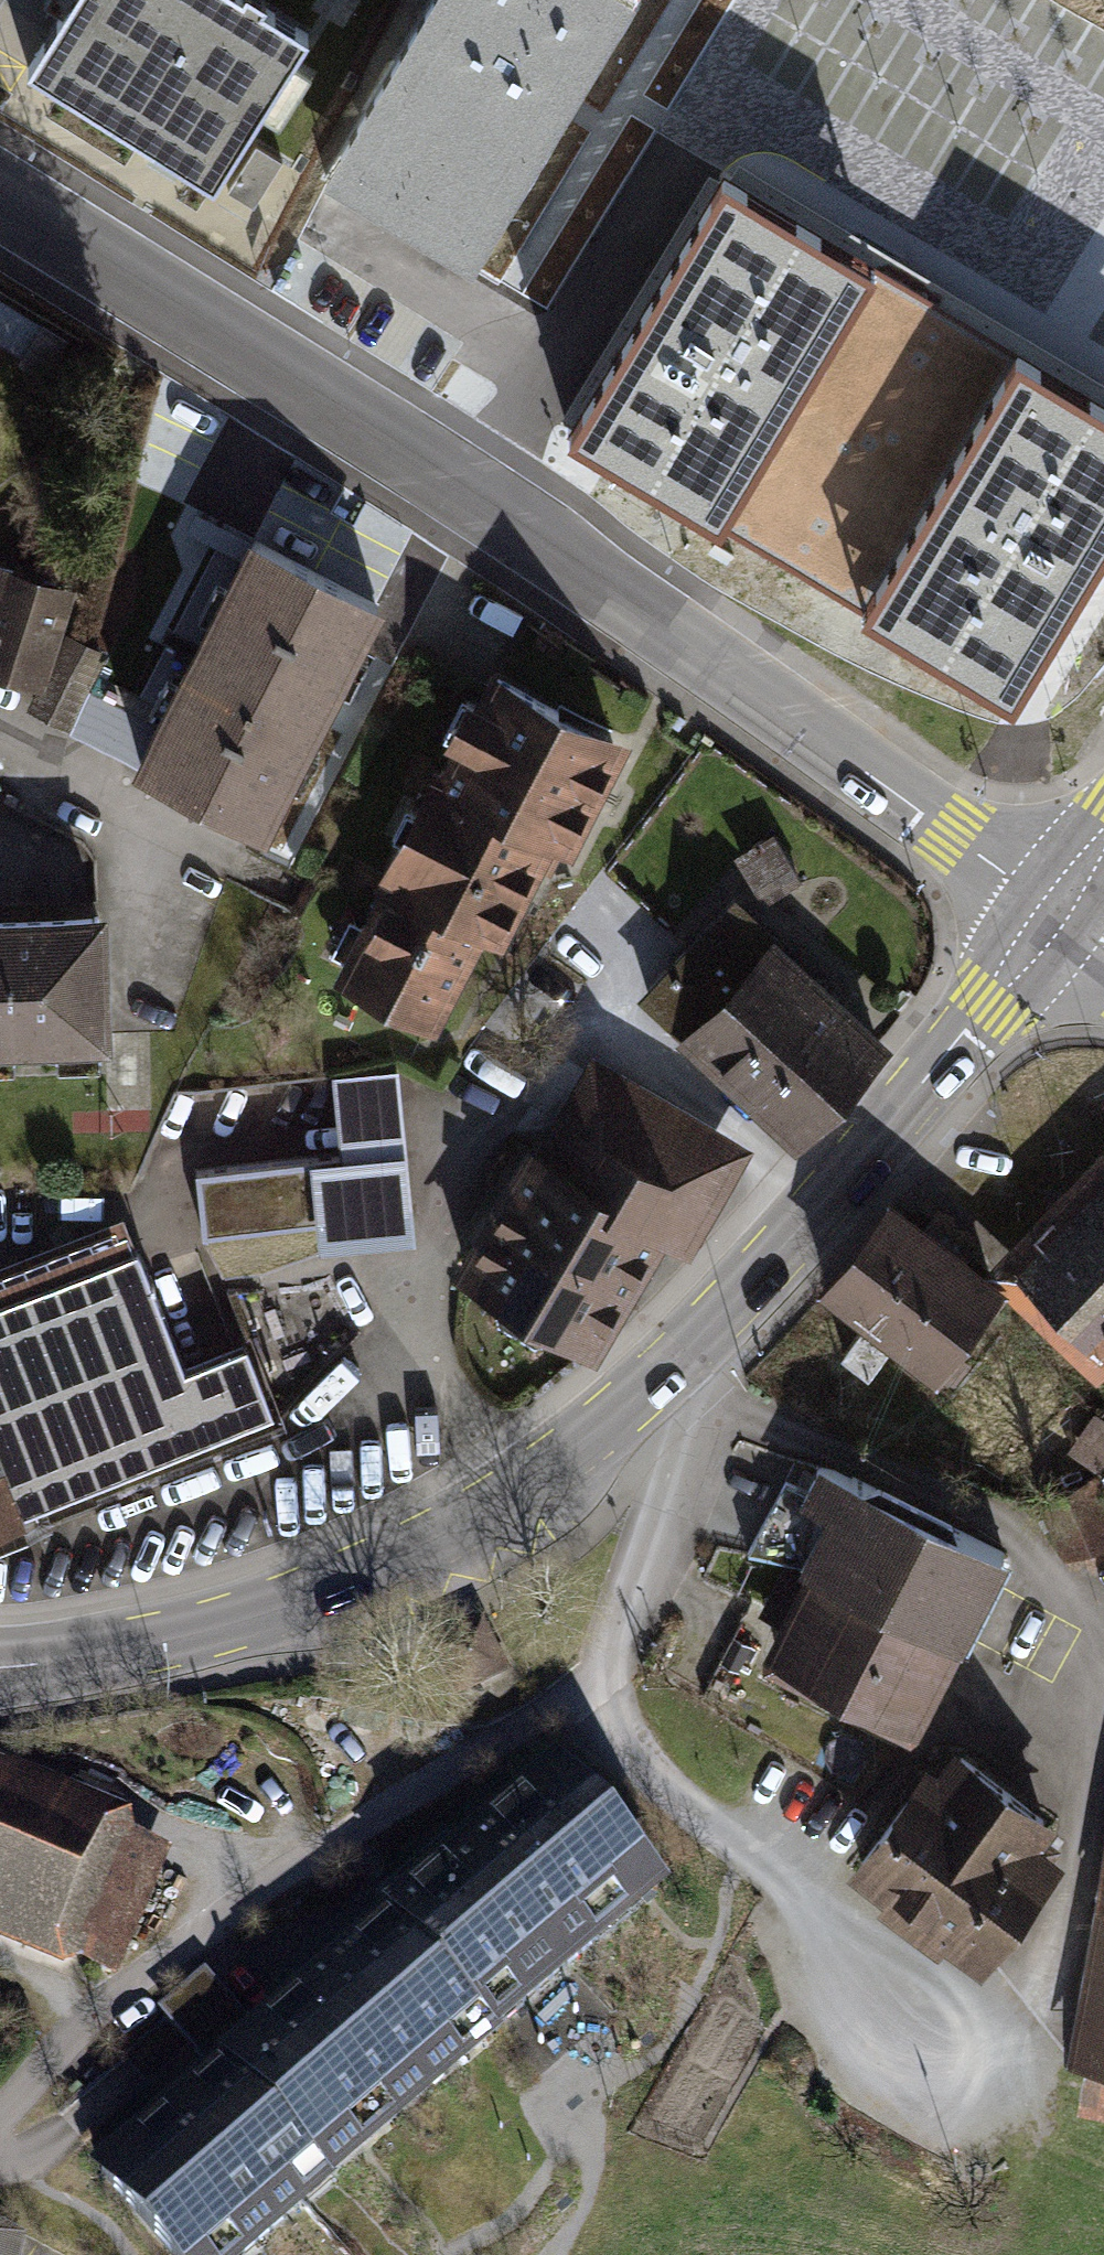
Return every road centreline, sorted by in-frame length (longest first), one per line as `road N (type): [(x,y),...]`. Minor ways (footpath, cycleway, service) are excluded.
road 1 (tertiary): [(0,1669),(162,1643),(295,1604),(458,1535),(531,1485),(665,1372),(741,1291),(985,1006),(1056,905)]
road 2 (tertiary): [(1056,905),(478,497),(0,199)]

